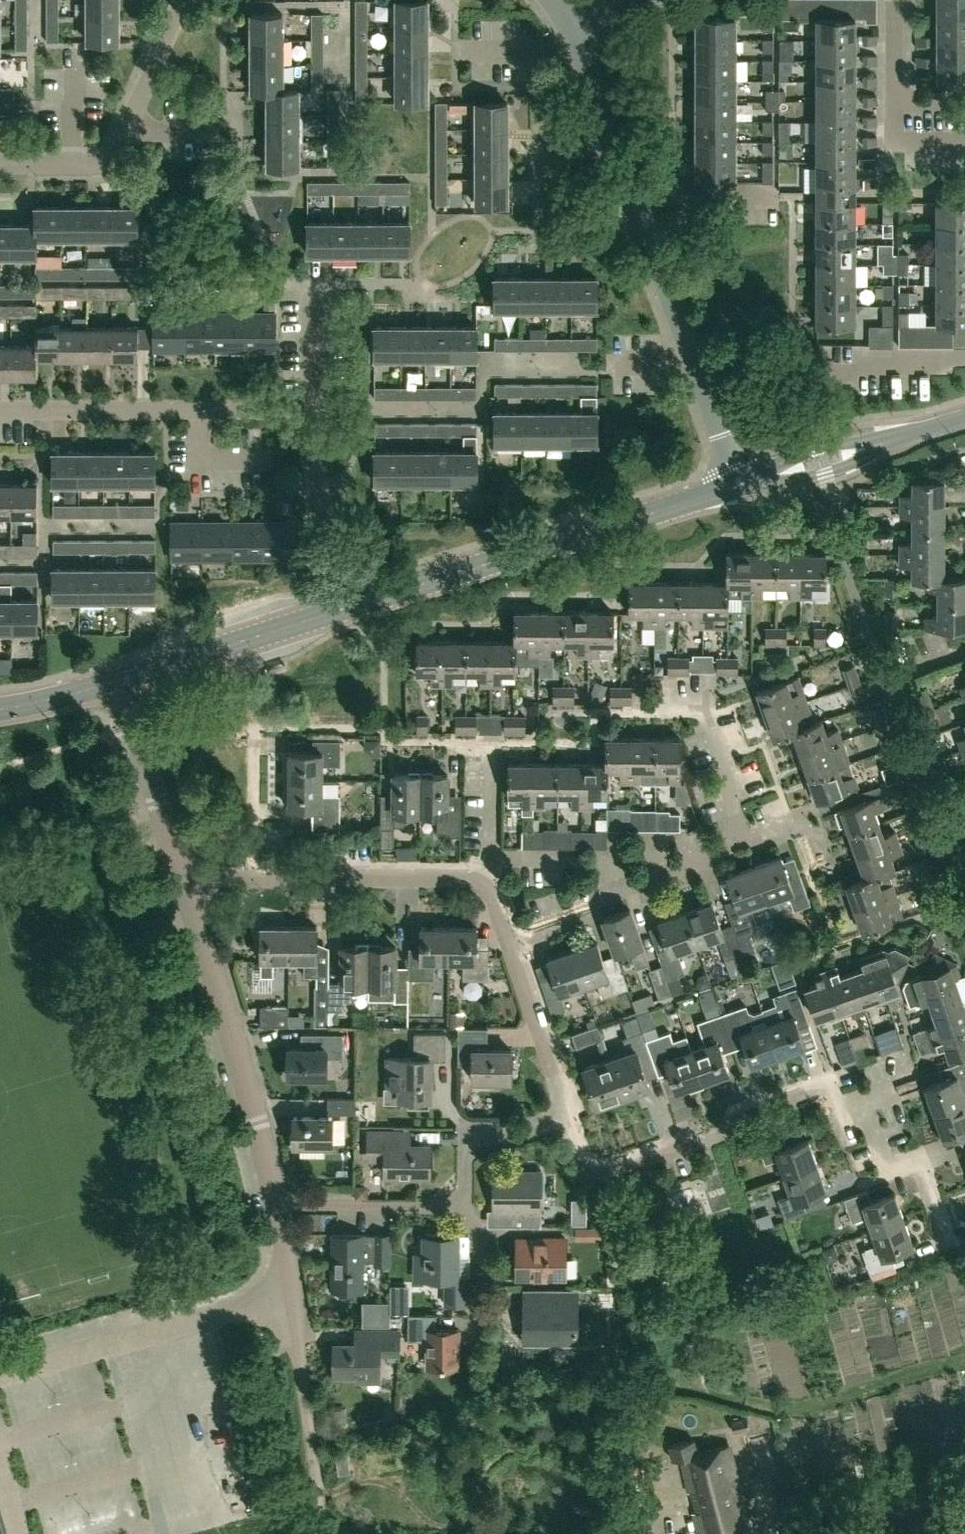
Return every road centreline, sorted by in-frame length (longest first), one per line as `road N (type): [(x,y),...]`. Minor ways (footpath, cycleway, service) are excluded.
road 1 (tertiary): [(356,606),(735,487)]
road 2 (residential): [(689,350),(562,23)]
road 3 (residential): [(570,1120),(586,1161),(613,1168),(732,1132),(745,1111),(822,1085),(843,1104),(861,1102)]
road 4 (residential): [(276,1204),(233,1035),(180,875)]
road 5 (track): [(672,1374),(724,1395),(797,1408),(964,1359)]
road 6 (residential): [(295,432),(271,415),(0,413)]
road 7 (residential): [(0,164),(109,156),(182,0)]
road 8 (residential): [(508,939),(575,916),(592,898),(742,846)]
road 9 (tertiary): [(120,682),(356,606)]
road 10 (residential): [(481,881),(256,876)]
road 11 (residential): [(640,709),(705,710),(742,846)]
road 12 (track): [(610,1533),(609,1405),(622,1385),(672,1374)]
road 13 (residential): [(180,875),(120,682)]
road 14 (residential): [(465,1206),(276,1204)]
road 15 (residential): [(356,606),(295,432)]
road 16 (residential): [(948,1246),(924,1172),(882,1160),(861,1102)]
road 17 (residential): [(304,1383),(276,1204)]
road 18 (residential): [(465,1206),(467,1146),(479,1136),(570,1120)]
road 19 (residential): [(295,432),(313,402),(312,284)]
road 20 (unclassified): [(320,1533),(304,1383)]
road 21 (residential): [(735,487),(689,350)]
road 22 (residential): [(554,1073),(508,939)]
road 23 (residential): [(480,1343),(479,1240),(465,1206)]
road 24 (residential): [(254,739),(256,876)]
road 25 (tertiary): [(120,682),(0,711)]

